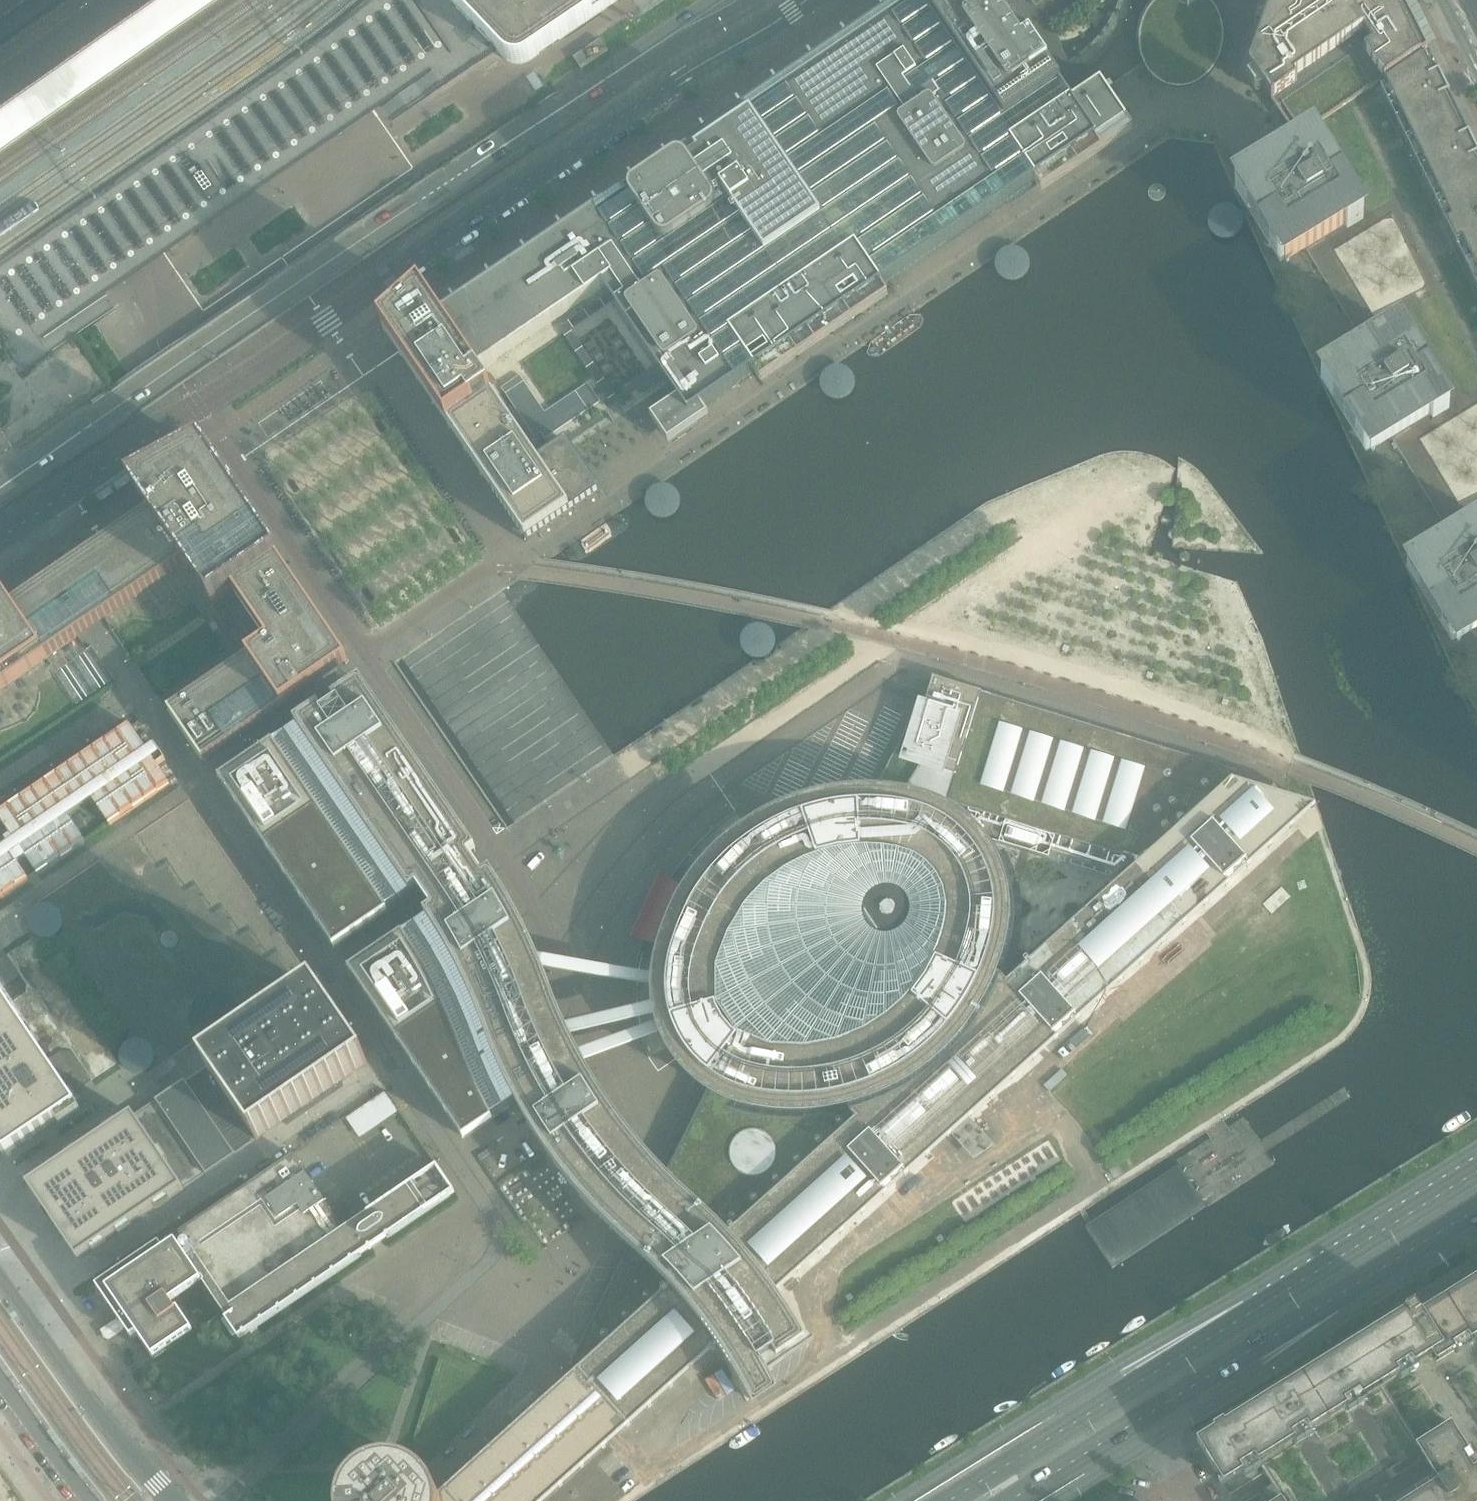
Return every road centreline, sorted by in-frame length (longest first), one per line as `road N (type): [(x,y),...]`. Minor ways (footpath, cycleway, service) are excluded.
road 1 (tertiary): [(0,489),(673,33)]
road 2 (unclassified): [(798,6),(142,447)]
road 3 (secondary): [(1250,1313),(1113,1367),(897,1500)]
road 4 (secondary): [(1008,1500),(1334,1297)]
road 5 (secondary): [(1250,1313),(949,1500)]
road 6 (tertiary): [(178,1500),(0,1274)]
road 7 (secondary): [(1476,1171),(1250,1313)]
road 8 (secondary): [(1160,1436),(1265,1370),(1334,1297)]
road 9 (unclassified): [(0,541),(142,447)]
road 10 (secondary): [(1334,1297),(1476,1208)]
road 11 (tertiary): [(0,1378),(91,1500)]
road 12 (secondary): [(1056,1500),(1160,1436)]

